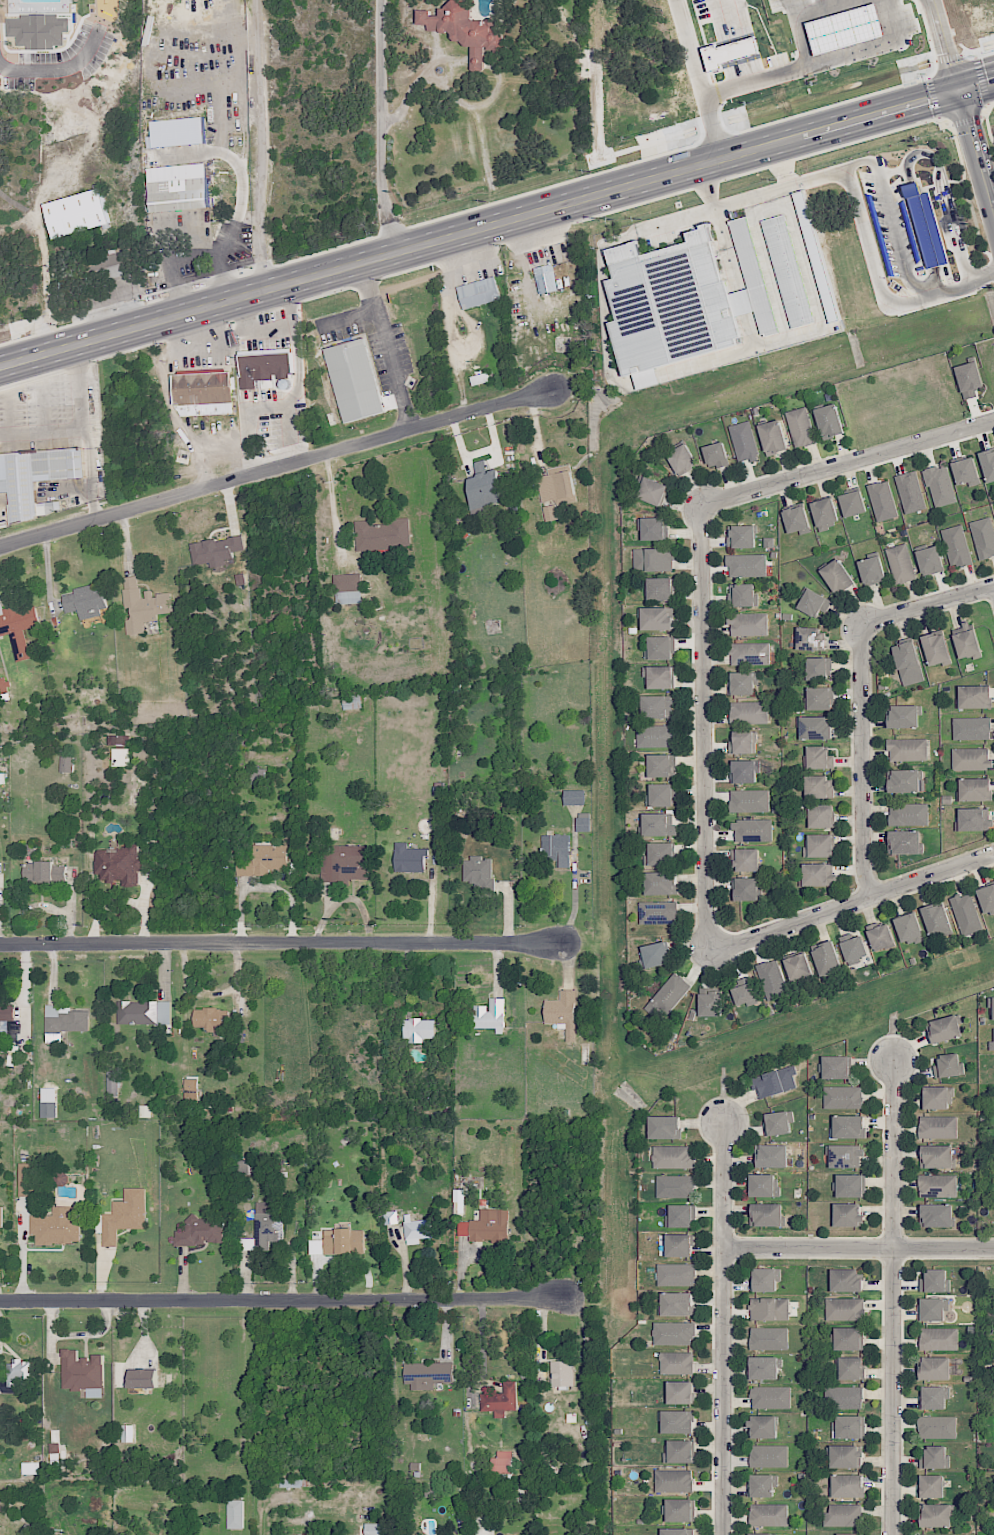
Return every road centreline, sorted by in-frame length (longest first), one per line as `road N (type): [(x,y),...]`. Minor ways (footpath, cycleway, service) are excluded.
road 1 (secondary): [(993,82),(0,368)]
road 2 (residential): [(0,548),(554,390)]
road 3 (residential): [(0,1301),(570,1301)]
road 4 (residential): [(0,946),(558,946)]
road 5 (residential): [(892,1534),(896,1059)]
road 6 (residential): [(704,508),(707,933),(715,945)]
road 7 (residential): [(723,1534),(725,1122)]
road 8 (residential): [(873,897),(864,862),(861,624),(993,587)]
road 9 (residential): [(704,508),(993,421)]
road 10 (residential): [(715,945),(732,946),(993,855)]
road 11 (residential): [(724,1248),(993,1249)]
road 12 (residential): [(993,218),(959,92)]

